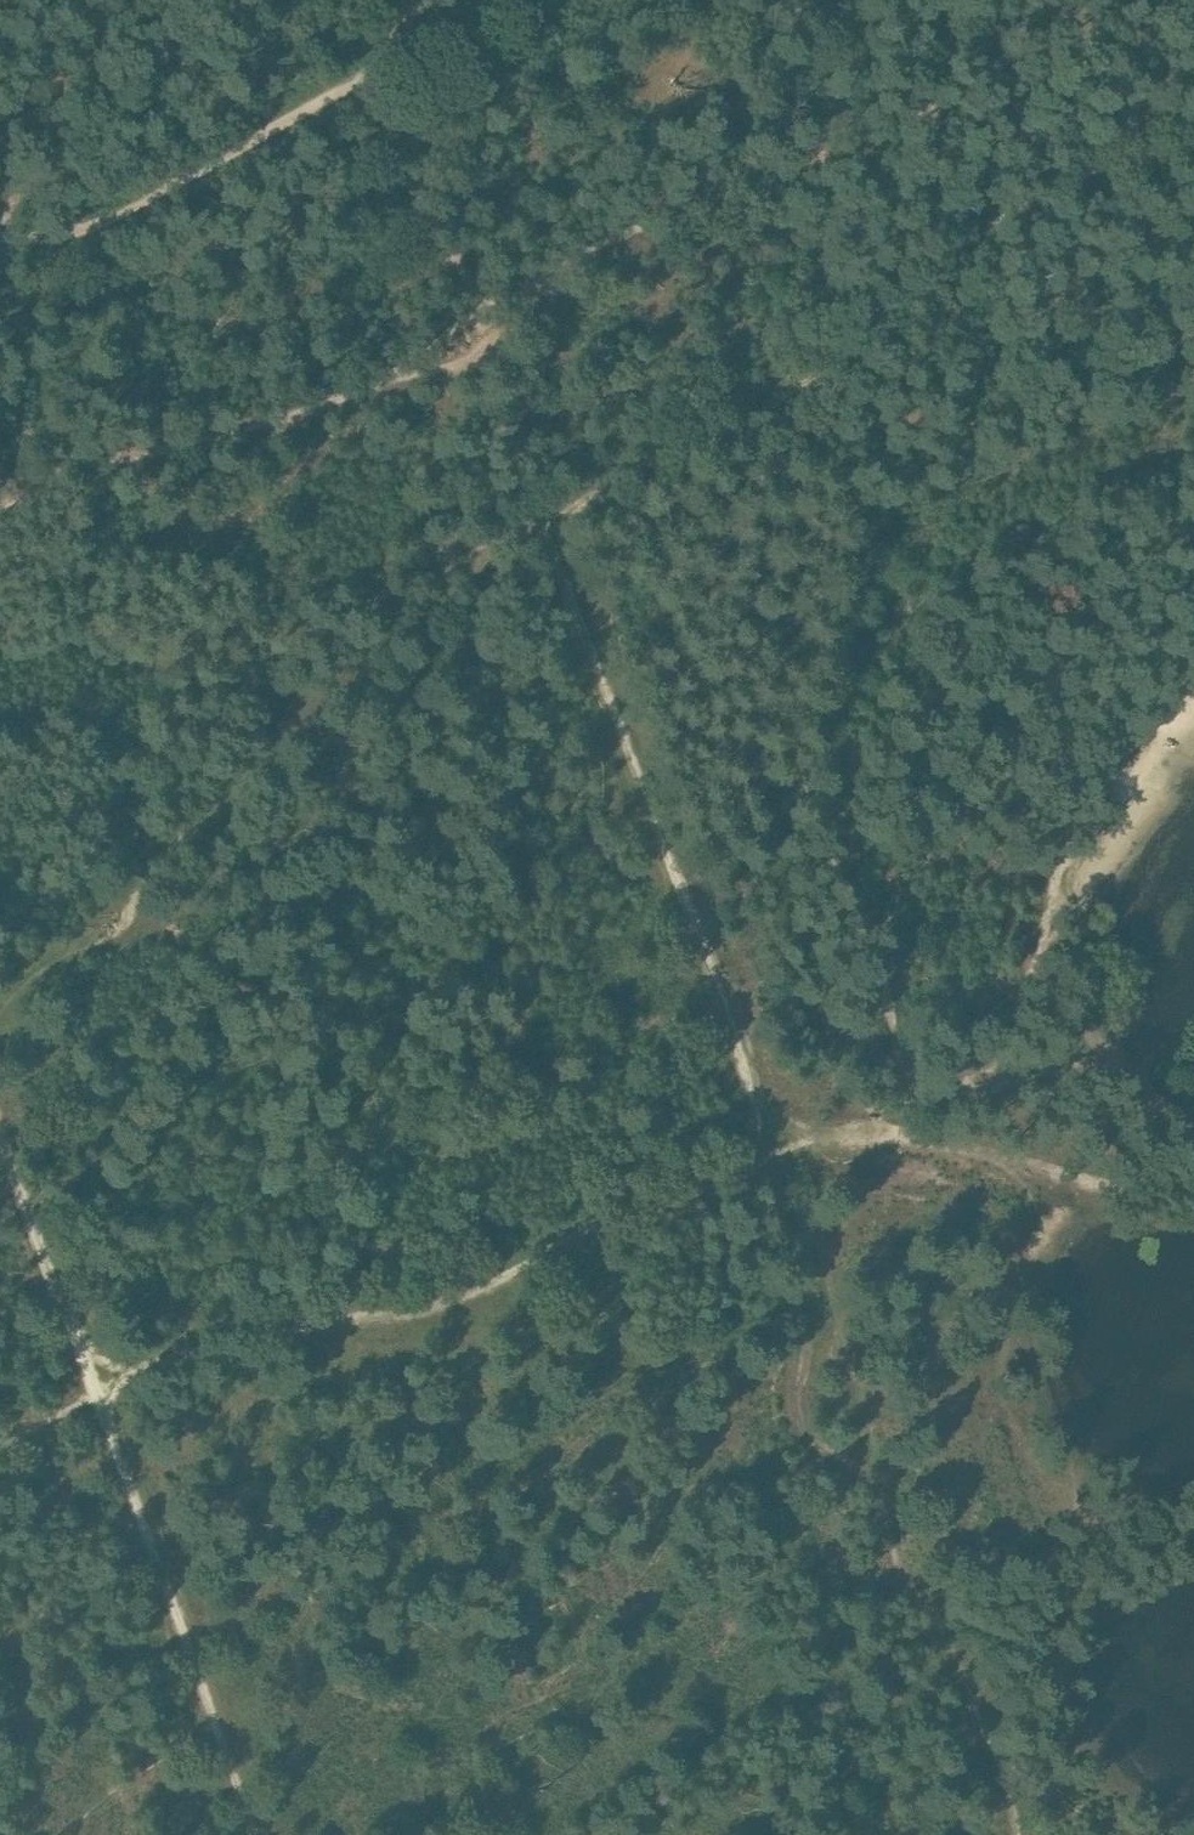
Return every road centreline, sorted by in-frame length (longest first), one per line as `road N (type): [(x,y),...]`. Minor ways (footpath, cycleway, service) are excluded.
road 1 (track): [(554,517),(580,494),(773,395),(1050,191),(1193,133)]
road 2 (track): [(1016,1834),(771,1151)]
road 3 (track): [(771,1151),(104,1381)]
road 4 (track): [(771,1151),(554,517)]
road 5 (track): [(0,209),(132,197),(487,0)]
road 6 (track): [(266,1834),(104,1381)]
road 7 (track): [(104,1381),(0,1120)]

